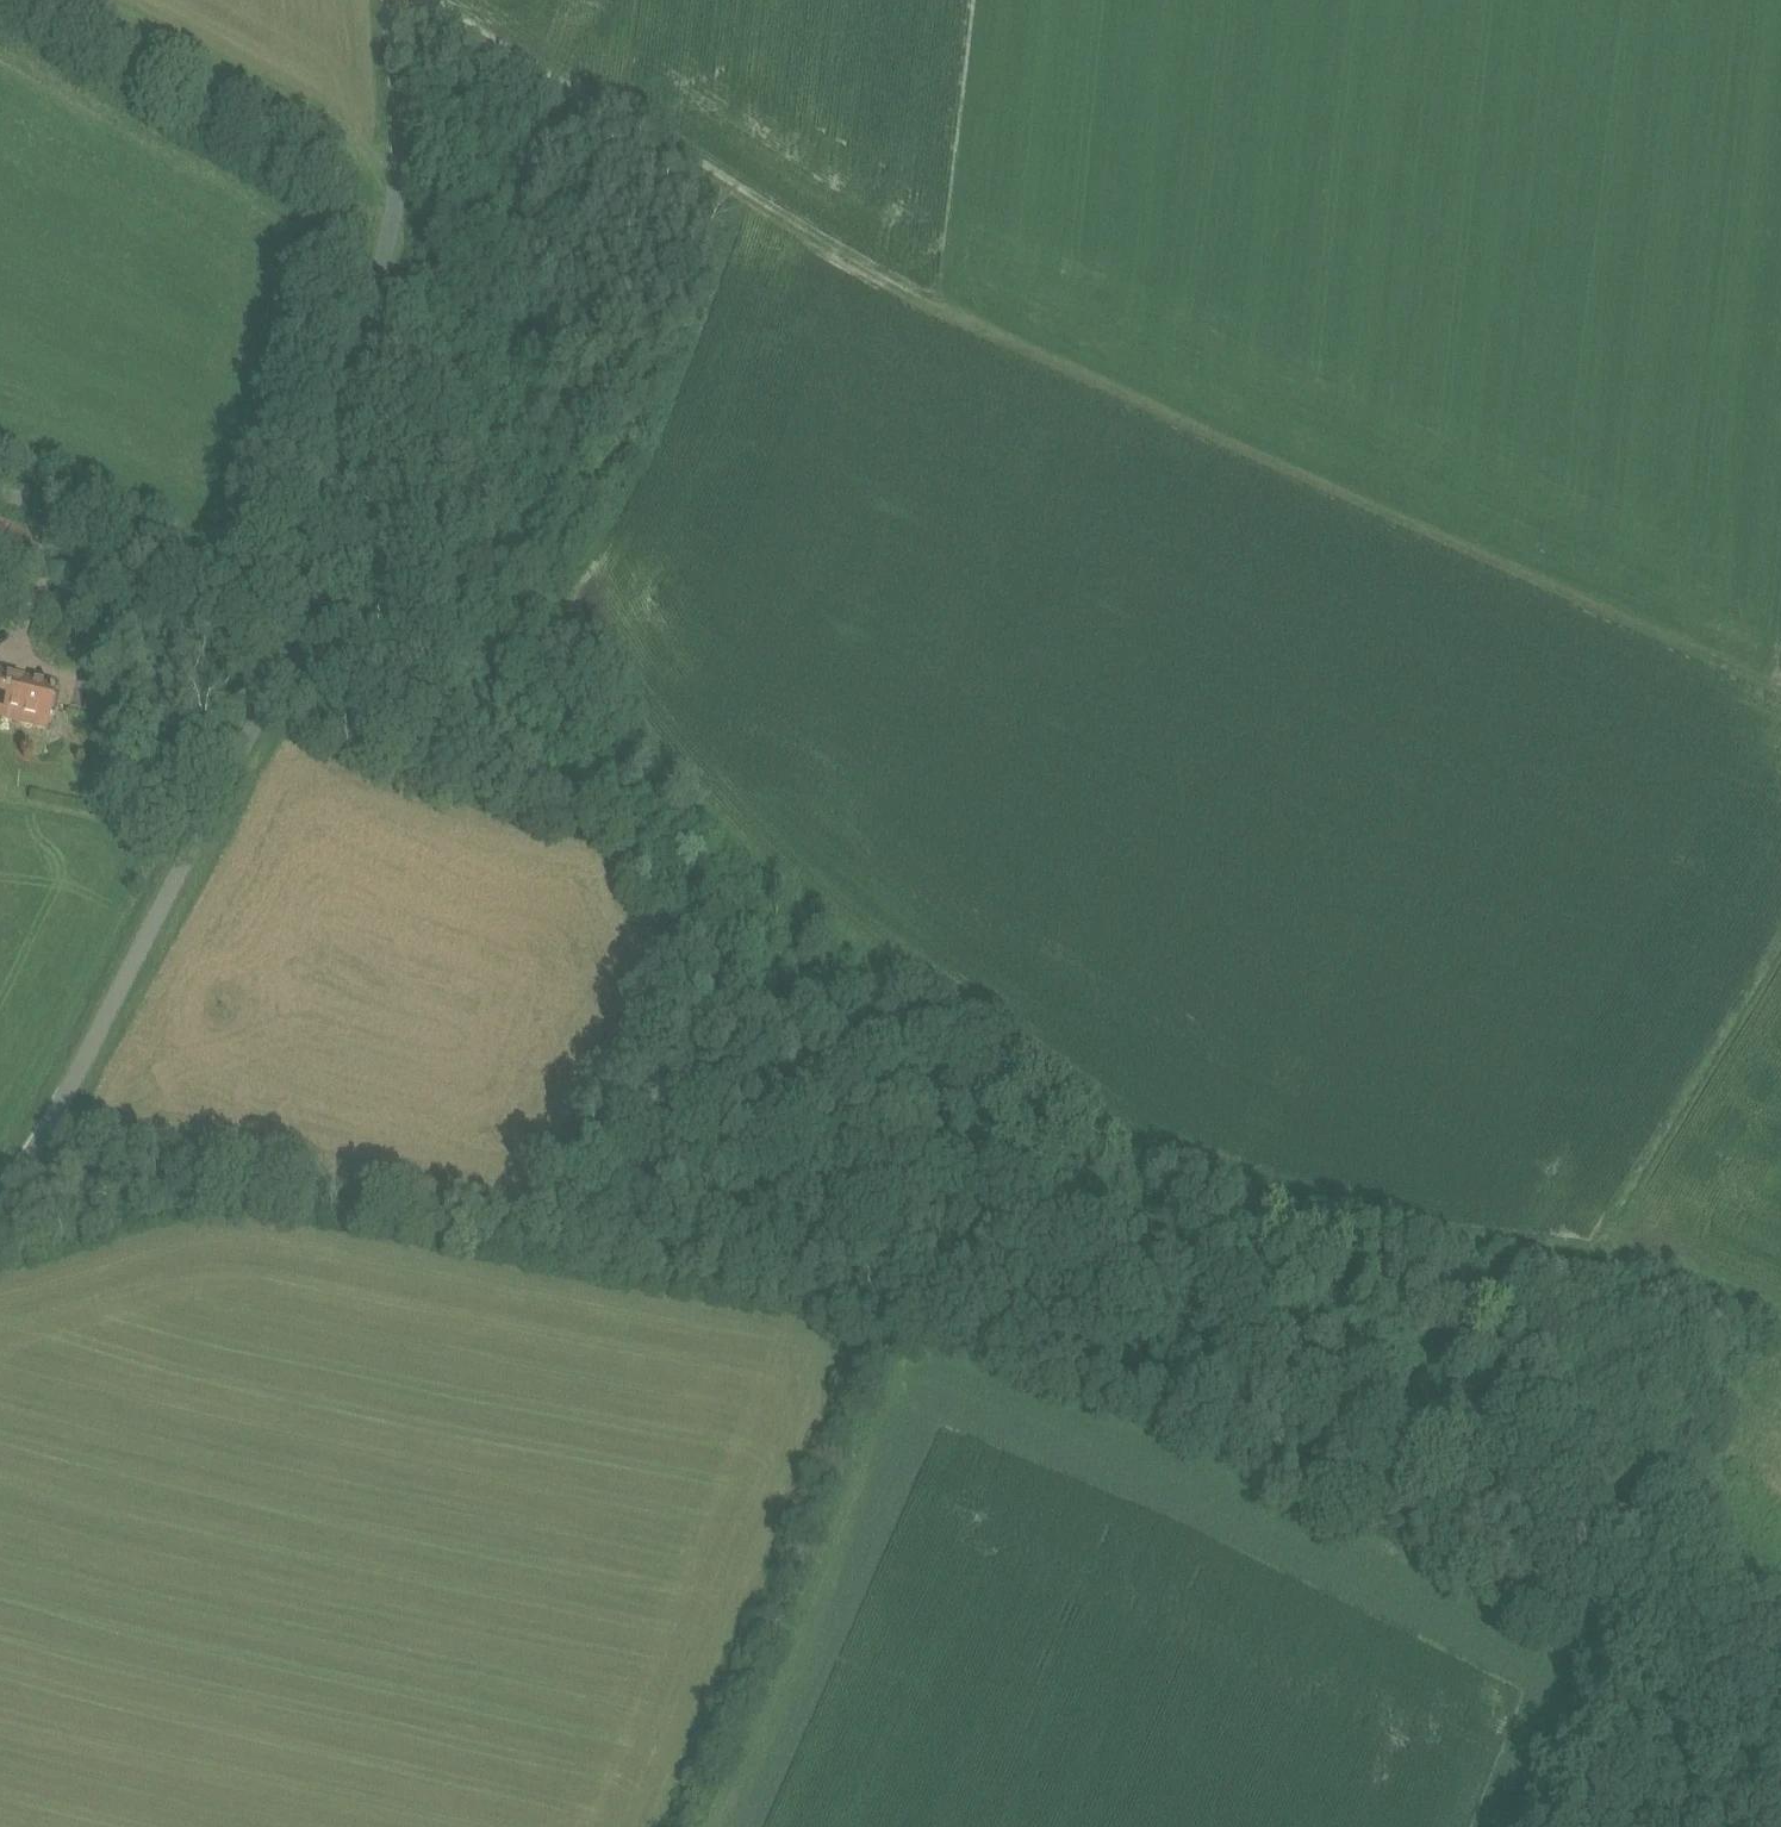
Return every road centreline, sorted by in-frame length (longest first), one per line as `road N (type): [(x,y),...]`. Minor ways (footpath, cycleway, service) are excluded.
road 1 (track): [(446,0),(824,241),(1780,677)]
road 2 (unclassified): [(0,1191),(56,1120),(300,626)]
road 3 (unclassified): [(300,626),(405,191),(410,125),(397,0)]
road 4 (unclassified): [(300,626),(0,491)]

